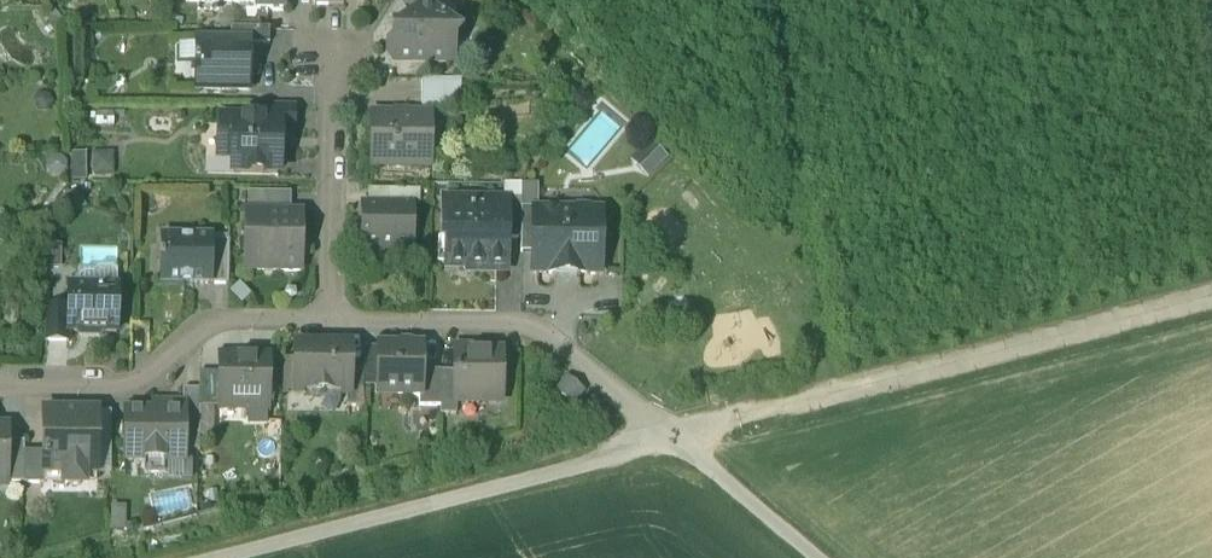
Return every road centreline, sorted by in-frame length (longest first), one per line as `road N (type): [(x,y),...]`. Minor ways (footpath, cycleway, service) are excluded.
road 1 (track): [(671,442),(740,414),(1211,291)]
road 2 (track): [(219,557),(671,442)]
road 3 (residential): [(328,316),(533,323),(671,442)]
road 4 (residential): [(0,385),(134,386),(215,323),(328,316)]
road 5 (residential): [(328,316),(324,45)]
road 6 (track): [(671,442),(821,557)]

